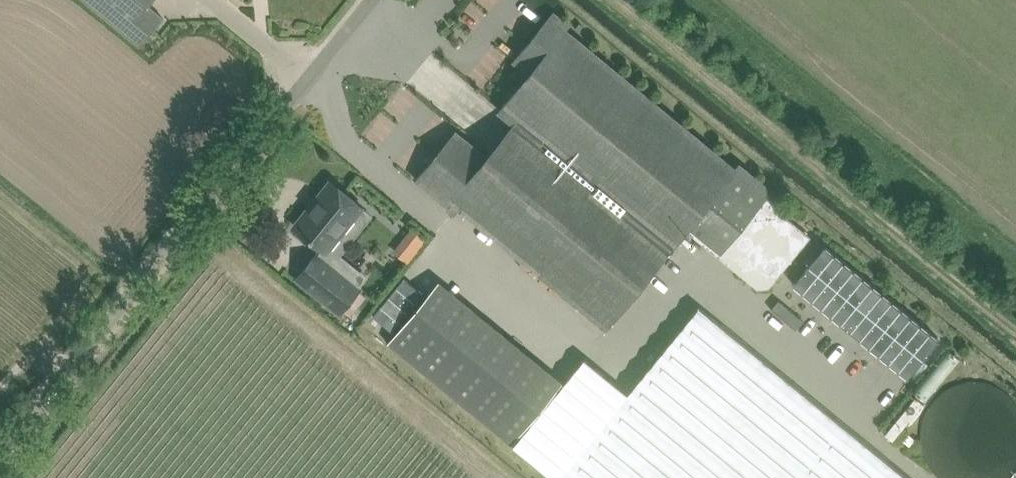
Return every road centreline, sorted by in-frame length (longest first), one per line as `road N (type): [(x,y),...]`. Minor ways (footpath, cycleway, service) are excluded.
road 1 (unclassified): [(0,460),(372,0)]

